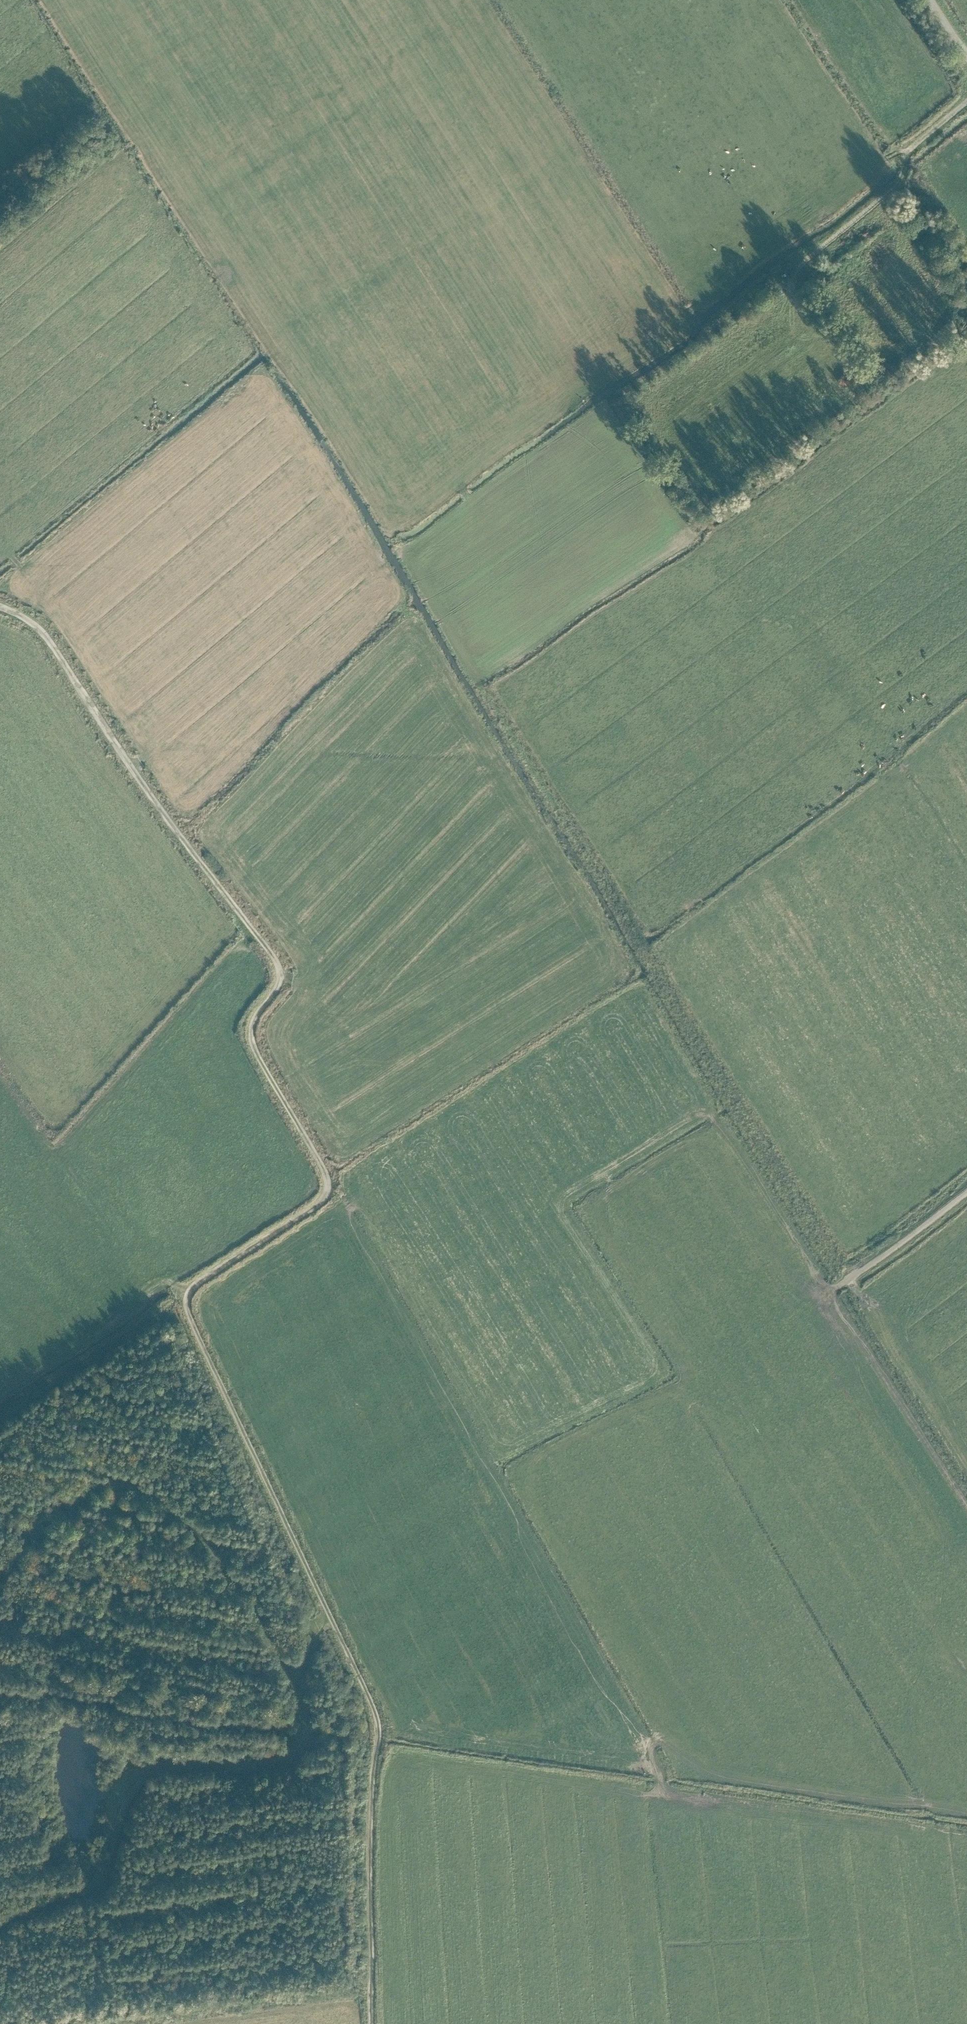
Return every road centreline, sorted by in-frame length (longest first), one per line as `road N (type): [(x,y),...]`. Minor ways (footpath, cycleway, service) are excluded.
road 1 (track): [(373,2023),(370,1793),(379,1726),(188,1299),(326,1198),(324,1165),(255,1046),(253,1025),(282,979),(274,957),(153,798),(41,630),(0,607)]
road 2 (track): [(680,317),(966,102)]
road 3 (track): [(781,288),(897,188),(907,151)]

